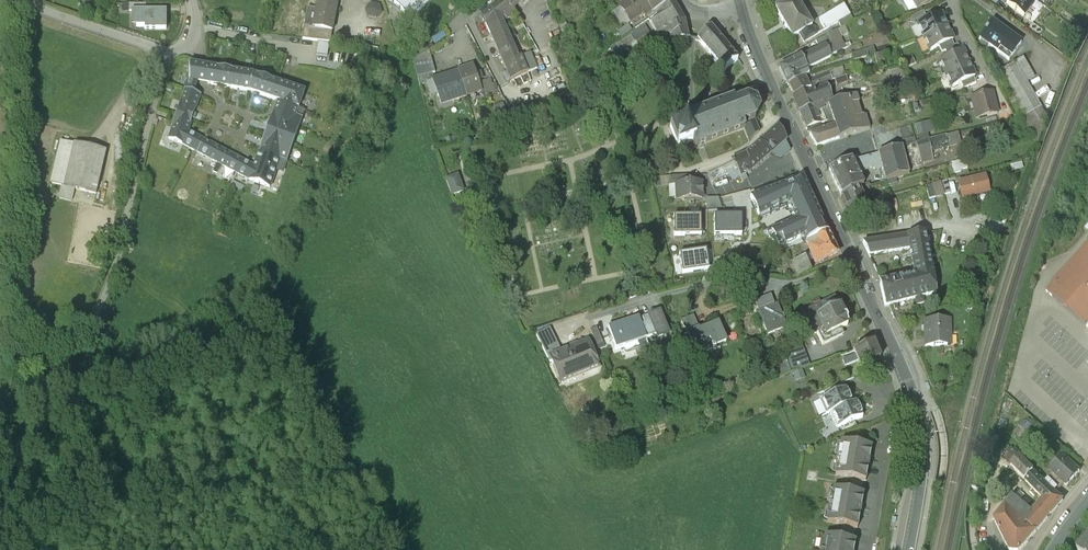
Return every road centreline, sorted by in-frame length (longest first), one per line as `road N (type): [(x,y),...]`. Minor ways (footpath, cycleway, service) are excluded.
road 1 (secondary): [(741,5),(906,381),(921,467),(909,549)]
road 2 (unclassified): [(0,434),(45,411),(106,293),(170,53)]
road 3 (residential): [(170,53),(26,2)]

